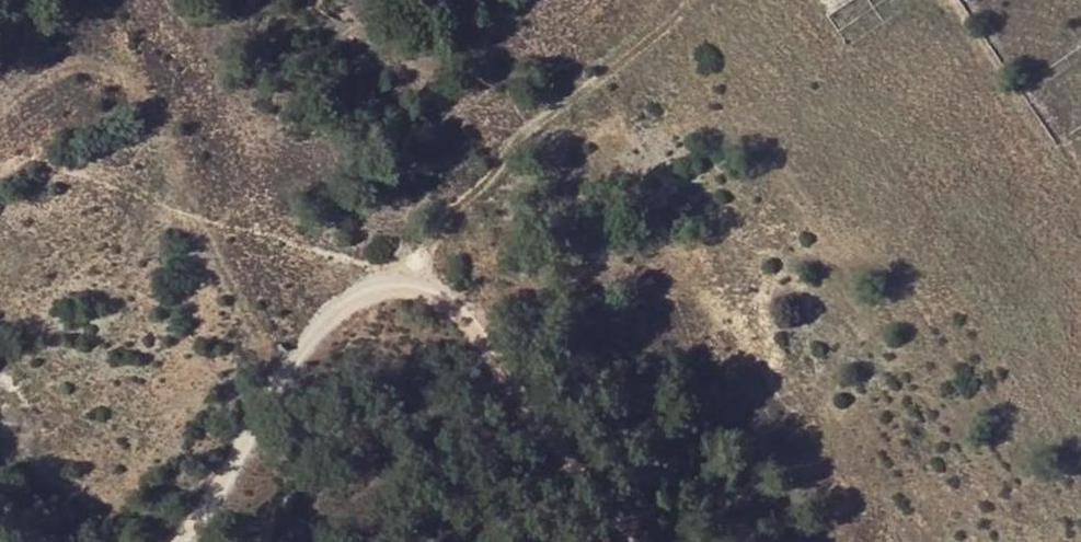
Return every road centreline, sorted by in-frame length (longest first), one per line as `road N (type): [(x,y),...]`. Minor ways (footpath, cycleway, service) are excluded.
road 1 (track): [(426,254),(259,411),(206,541)]
road 2 (track): [(426,254),(628,518),(656,541)]

